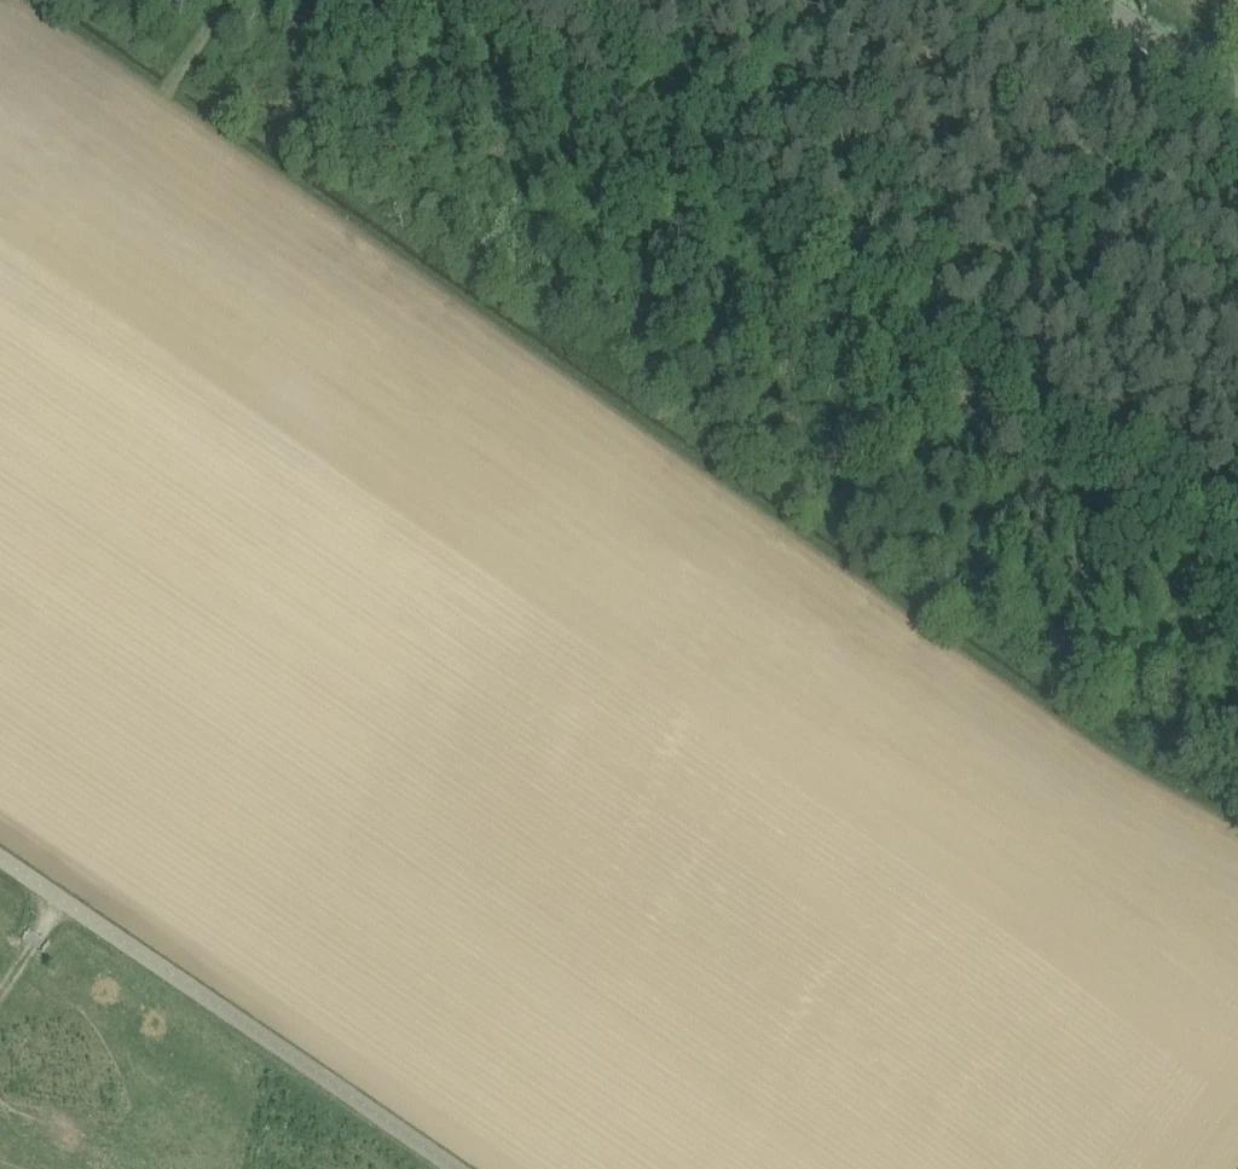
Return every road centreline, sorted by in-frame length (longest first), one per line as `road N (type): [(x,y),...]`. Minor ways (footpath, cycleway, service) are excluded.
road 1 (tertiary): [(1237,94),(1094,0)]

